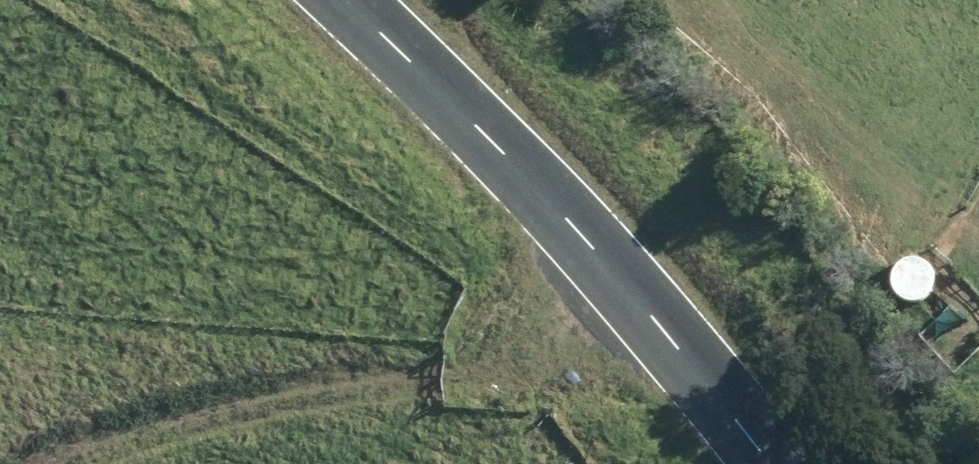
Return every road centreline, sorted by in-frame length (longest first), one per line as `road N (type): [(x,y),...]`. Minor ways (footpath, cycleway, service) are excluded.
road 1 (tertiary): [(341,0),(491,145),(637,305),(766,463)]
road 2 (track): [(666,340),(448,380),(175,414),(74,463)]

